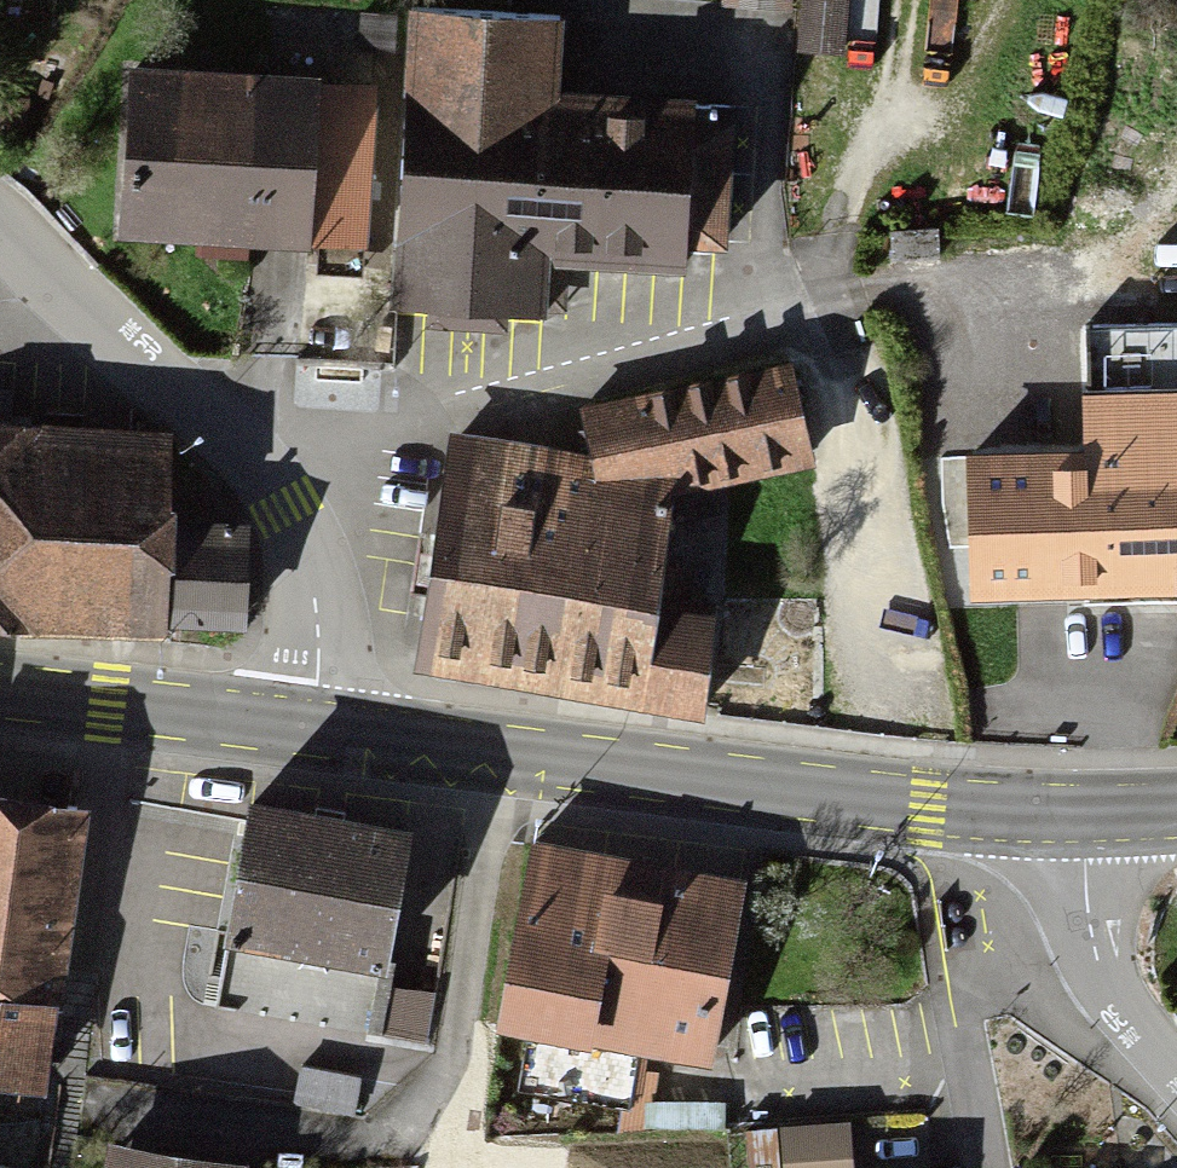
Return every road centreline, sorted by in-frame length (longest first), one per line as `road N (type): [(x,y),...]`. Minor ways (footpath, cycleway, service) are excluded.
road 1 (primary): [(317,728),(928,808),(1090,821)]
road 2 (residential): [(269,469),(806,308)]
road 3 (residential): [(0,223),(148,373),(269,469)]
road 4 (primary): [(0,693),(317,728)]
road 5 (unclassified): [(1090,821),(1086,866),(1095,963),(1114,1000),(1176,1070)]
road 6 (residential): [(269,469),(312,573),(324,639),(317,728)]

